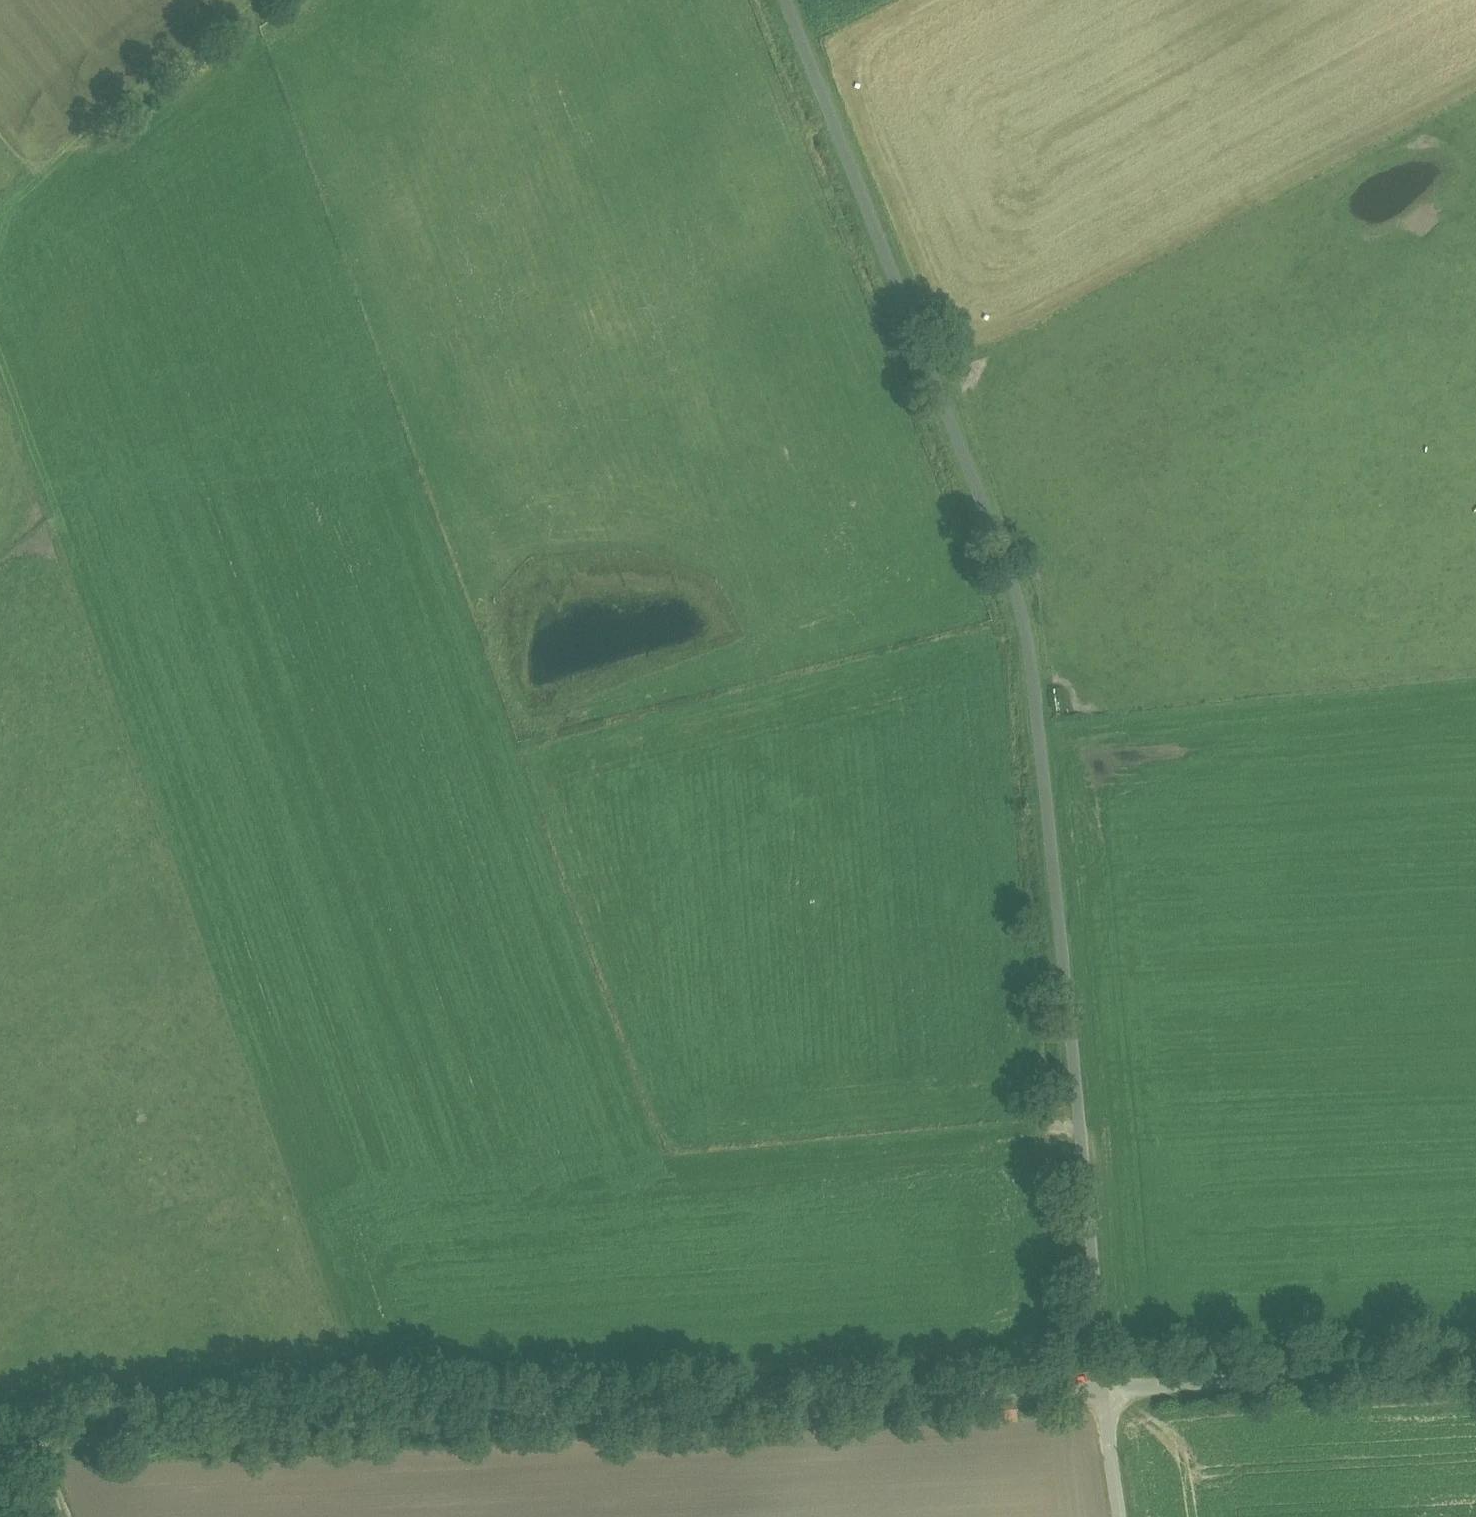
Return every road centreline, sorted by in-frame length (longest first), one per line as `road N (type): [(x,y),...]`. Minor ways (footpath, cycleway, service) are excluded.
road 1 (unclassified): [(784,0),(1019,610),(1075,1075),(1101,1395)]
road 2 (track): [(1101,1395),(0,1454)]
road 3 (unclassified): [(1101,1395),(1475,1373)]
road 4 (track): [(283,0),(0,227)]
road 5 (unclassified): [(1101,1395),(1119,1516)]

